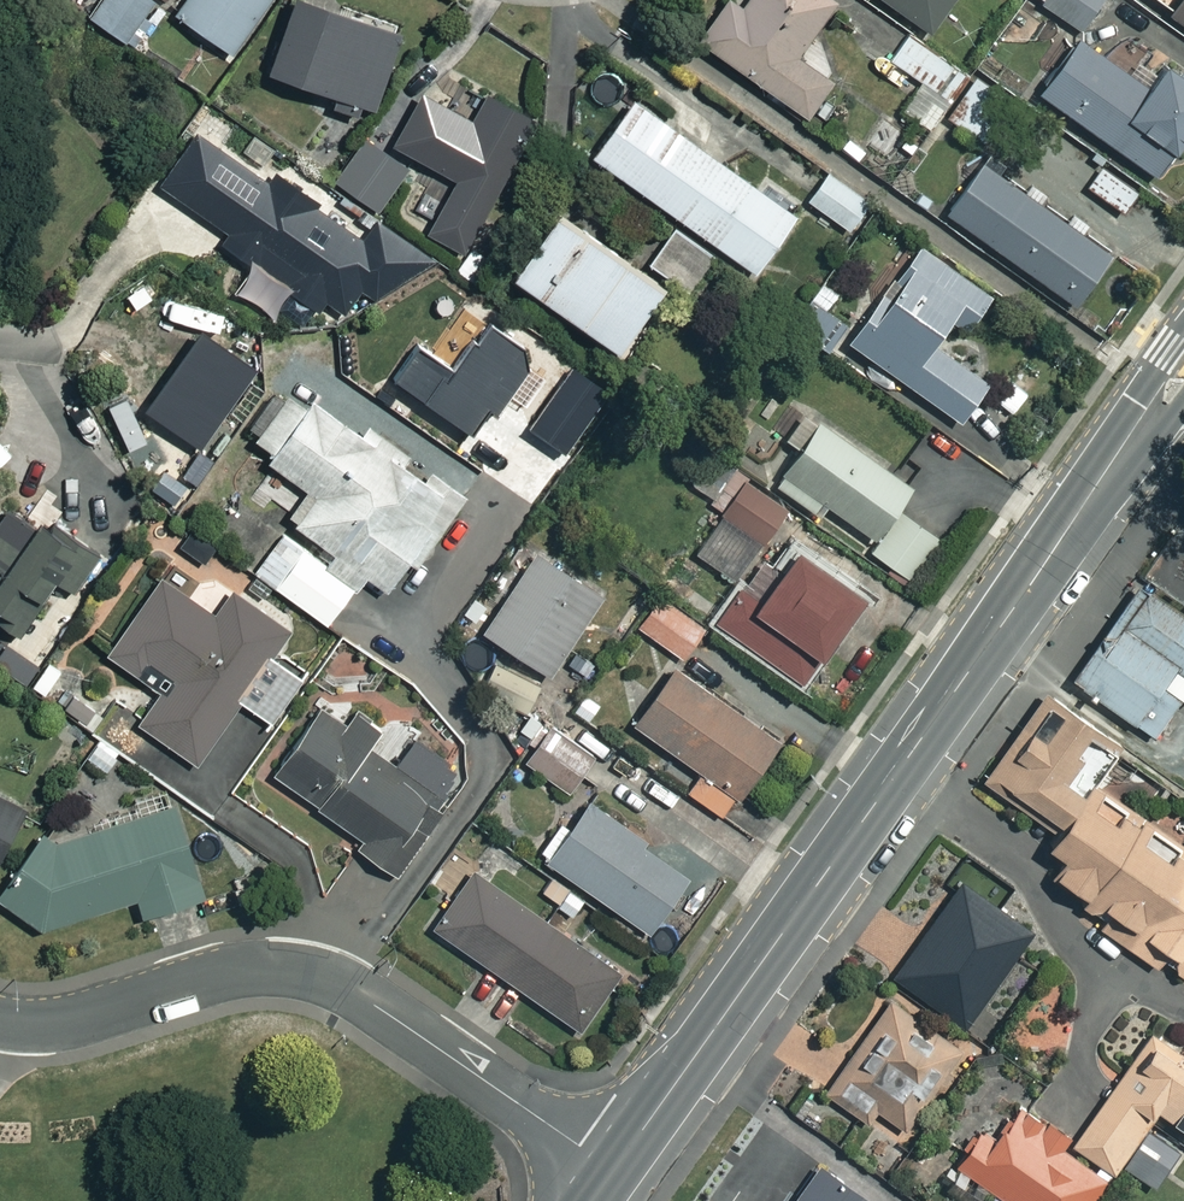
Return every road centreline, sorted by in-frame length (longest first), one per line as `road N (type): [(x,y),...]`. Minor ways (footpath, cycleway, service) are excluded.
road 1 (tertiary): [(615,1170),(1183,370)]
road 2 (residential): [(615,1170),(353,989),(307,970),(224,972),(85,1016),(0,1021)]

